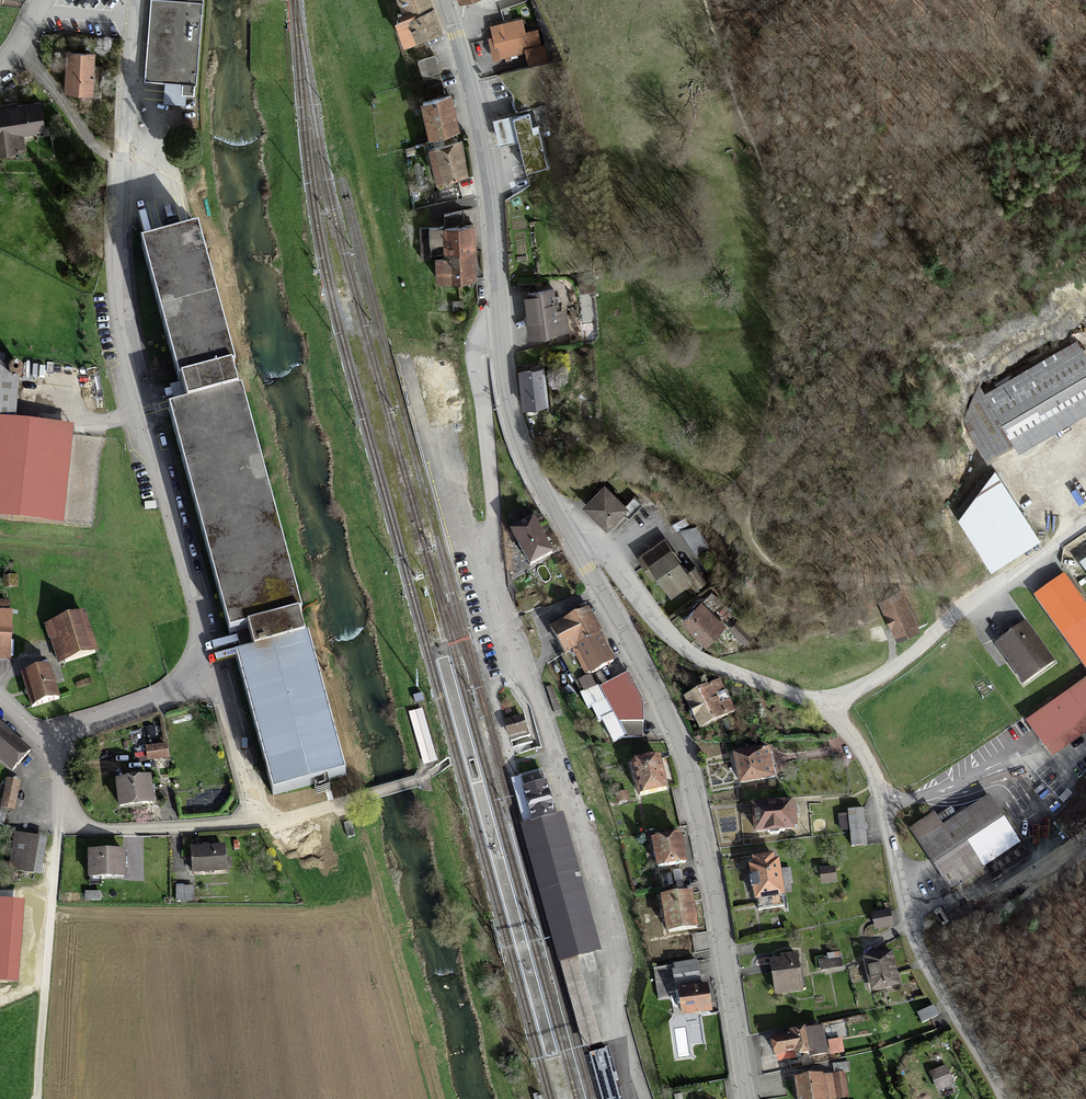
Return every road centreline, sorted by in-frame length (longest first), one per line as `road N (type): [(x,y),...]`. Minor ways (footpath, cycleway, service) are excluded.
road 1 (unclassified): [(500,319),(479,333),(473,357),(492,505),(491,570),(586,838),(612,937),(612,1013),(626,1034),(642,1098)]
road 2 (residential): [(219,675),(142,406),(123,296),(124,163),(140,0)]
road 3 (primary): [(745,1098),(685,759),(576,548)]
road 4 (residential): [(1001,1098),(909,922),(882,799),(830,705)]
road 5 (primary): [(500,319),(483,143),(443,0)]
road 6 (residential): [(830,705),(700,658),(655,623),(609,552),(576,548)]
road 7 (residential): [(1085,525),(830,705)]
road 8 (track): [(36,1098),(55,837),(71,819)]
road 9 (residential): [(253,823),(92,829),(71,819),(46,739)]
road 10 (primary): [(576,548),(523,451),(506,392),(500,319)]
road 11 (residential): [(219,675),(46,739)]
road 12 (residential): [(253,823),(256,805),(219,675)]

